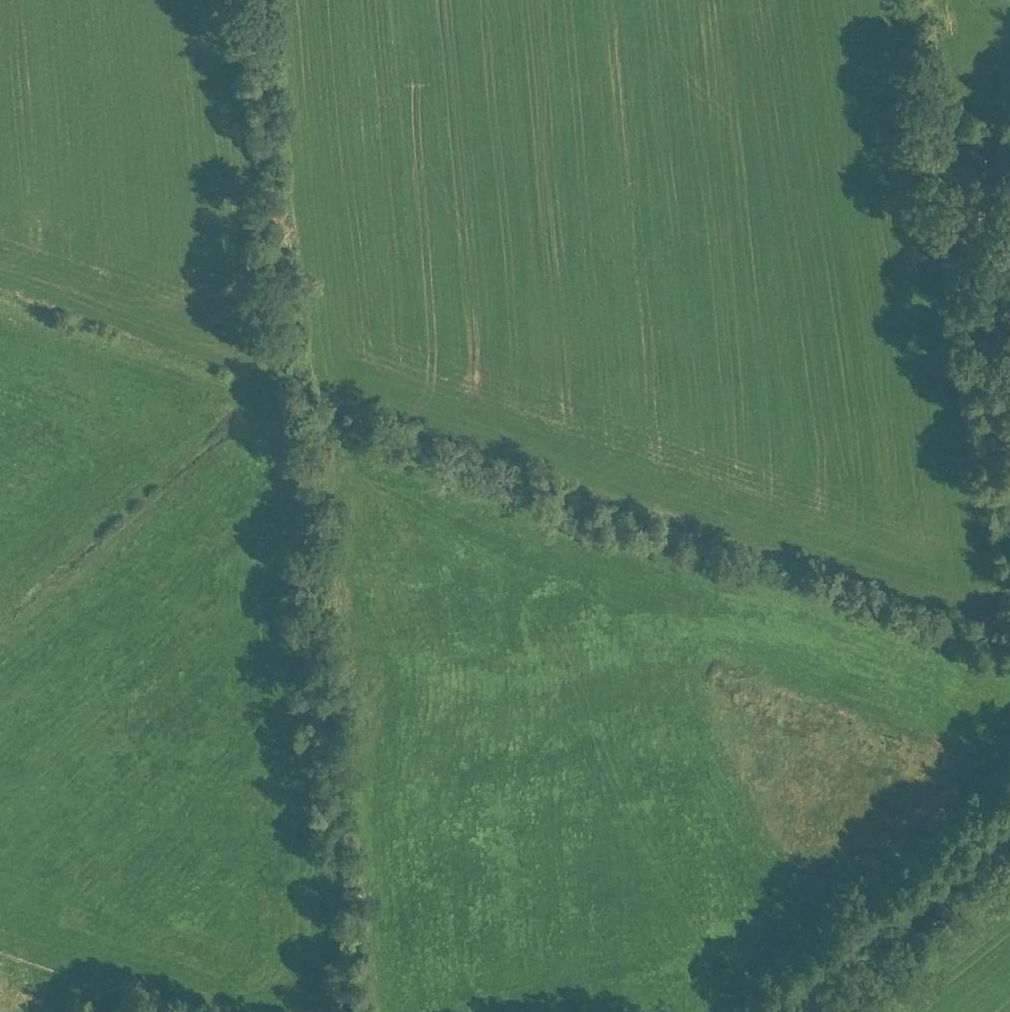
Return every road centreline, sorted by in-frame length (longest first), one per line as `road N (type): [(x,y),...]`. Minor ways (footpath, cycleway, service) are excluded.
road 1 (residential): [(1009,826),(789,1011)]

